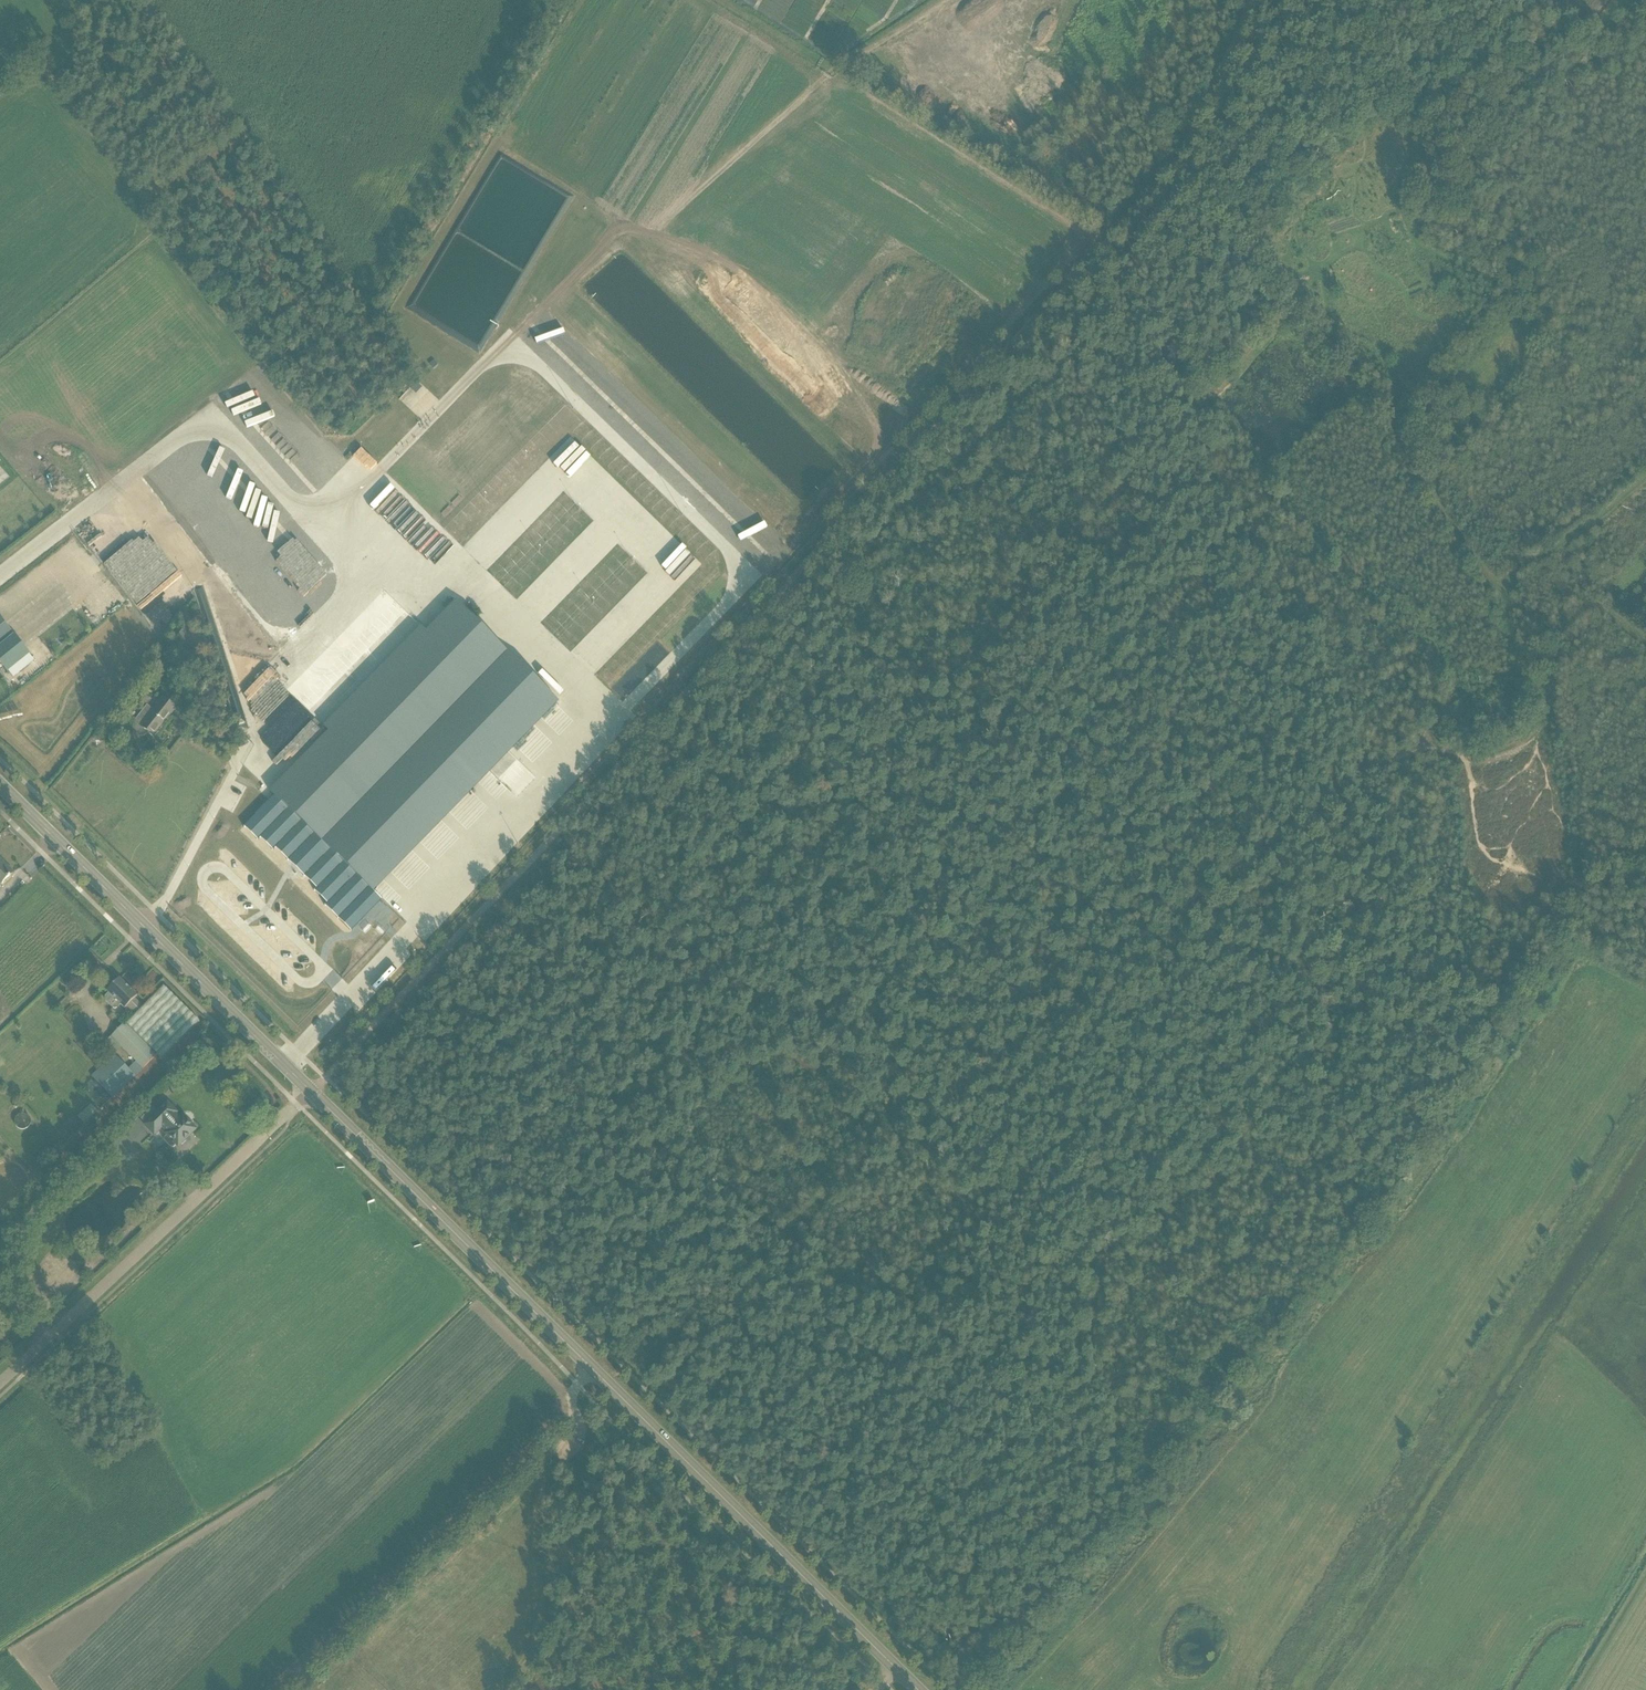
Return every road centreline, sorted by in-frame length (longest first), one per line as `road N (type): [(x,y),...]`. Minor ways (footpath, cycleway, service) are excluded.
road 1 (track): [(310,1091),(1169,176),(1251,0)]
road 2 (track): [(1296,301),(457,1205)]
road 3 (secondary): [(917,1689),(310,1091)]
road 4 (track): [(926,437),(1283,846)]
road 5 (secondary): [(310,1091),(0,786)]
road 6 (unclassified): [(310,1091),(0,1381)]

